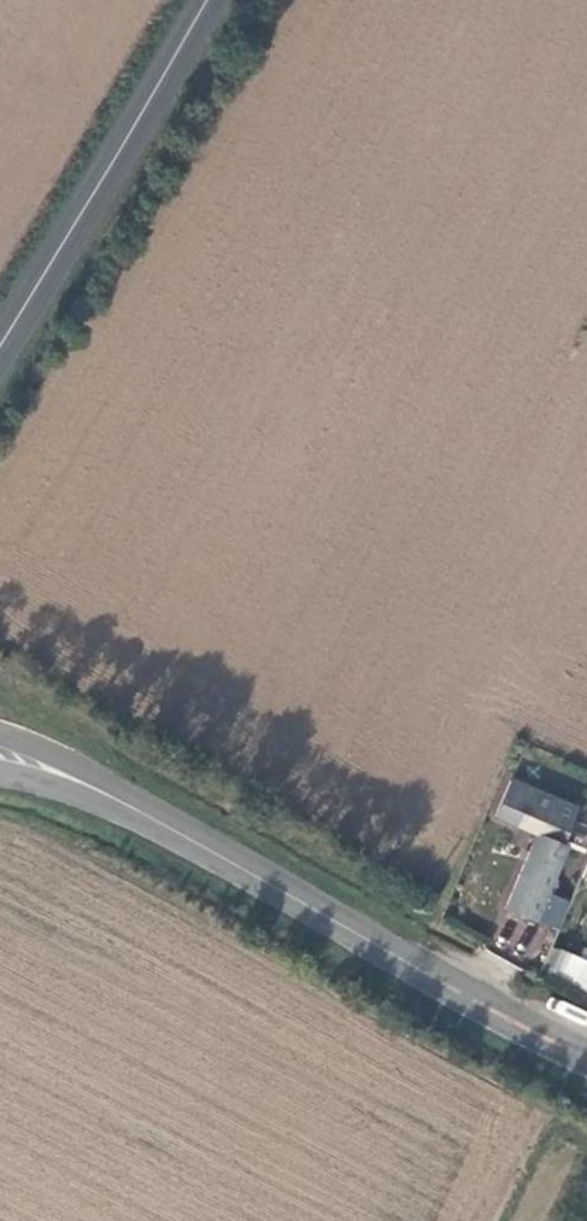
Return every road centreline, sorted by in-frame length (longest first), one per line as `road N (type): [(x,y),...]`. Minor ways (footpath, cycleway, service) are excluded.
road 1 (tertiary): [(586,1057),(66,778),(0,758)]
road 2 (tertiary): [(0,360),(217,0)]

